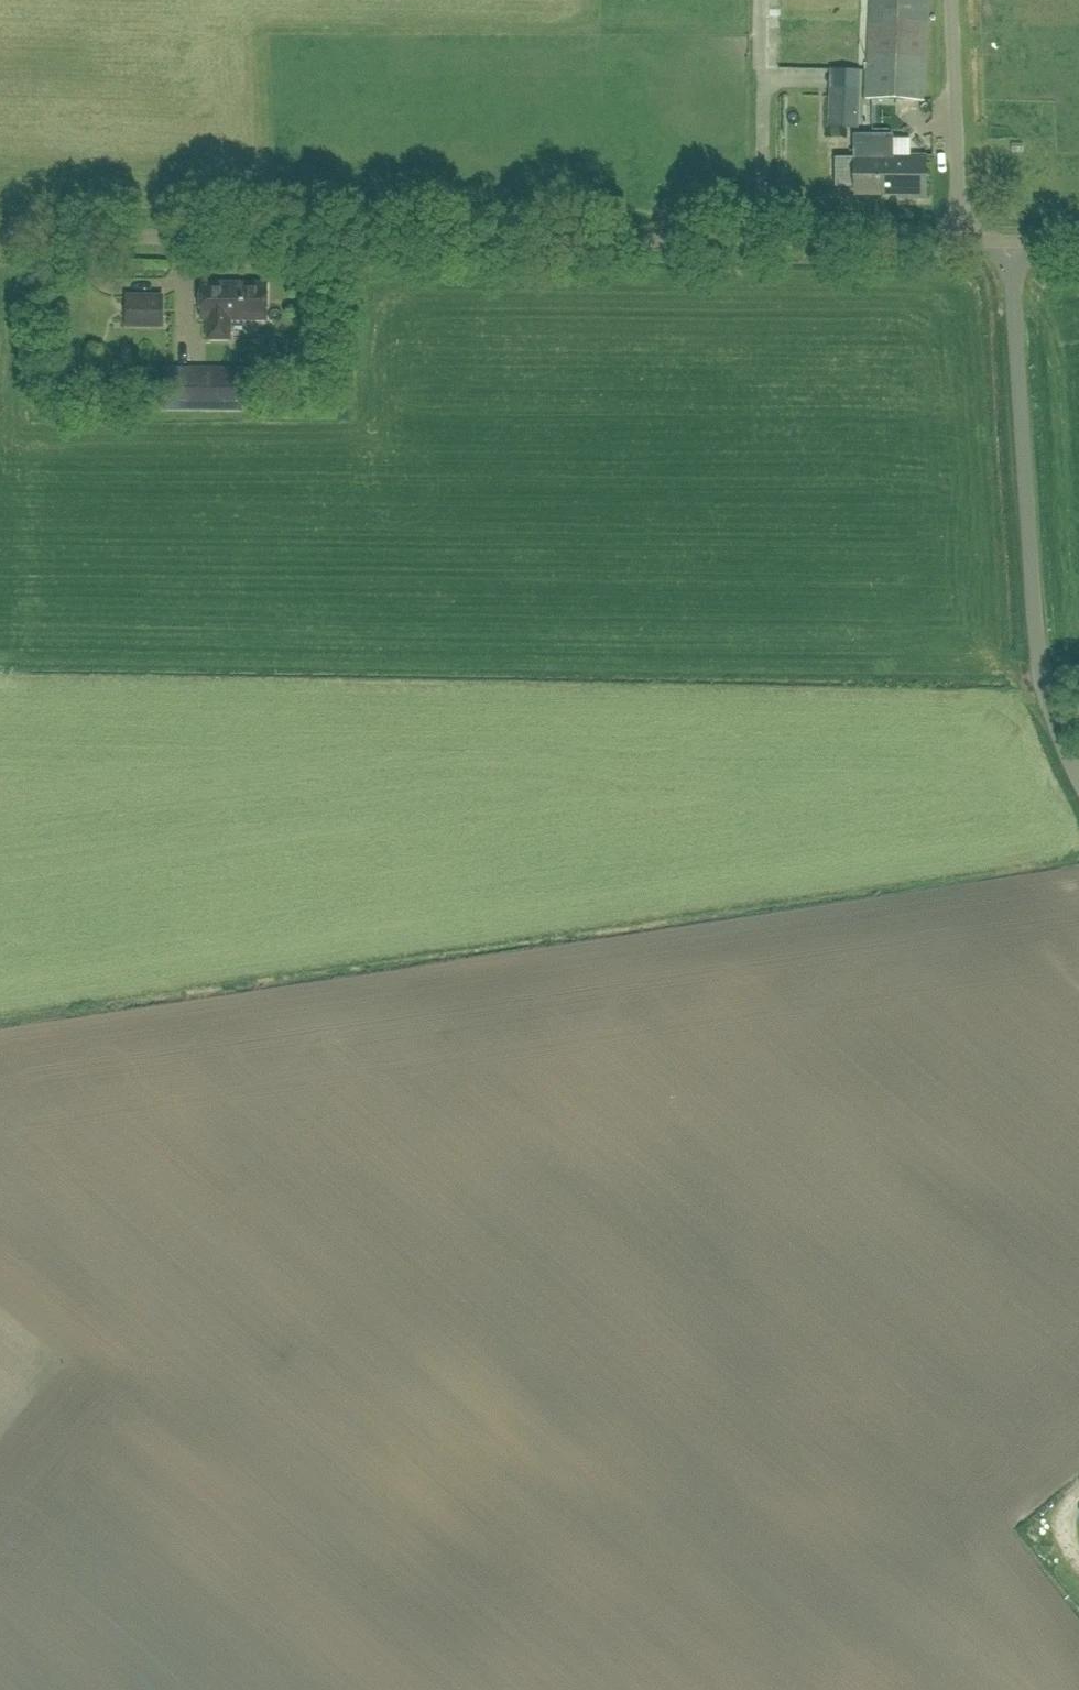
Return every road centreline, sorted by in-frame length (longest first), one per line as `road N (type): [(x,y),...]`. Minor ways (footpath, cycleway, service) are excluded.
road 1 (unclassified): [(962,241),(0,234)]
road 2 (unclassified): [(1078,786),(1049,734),(1032,656),(1010,241)]
road 3 (unclassified): [(962,241),(953,0)]

